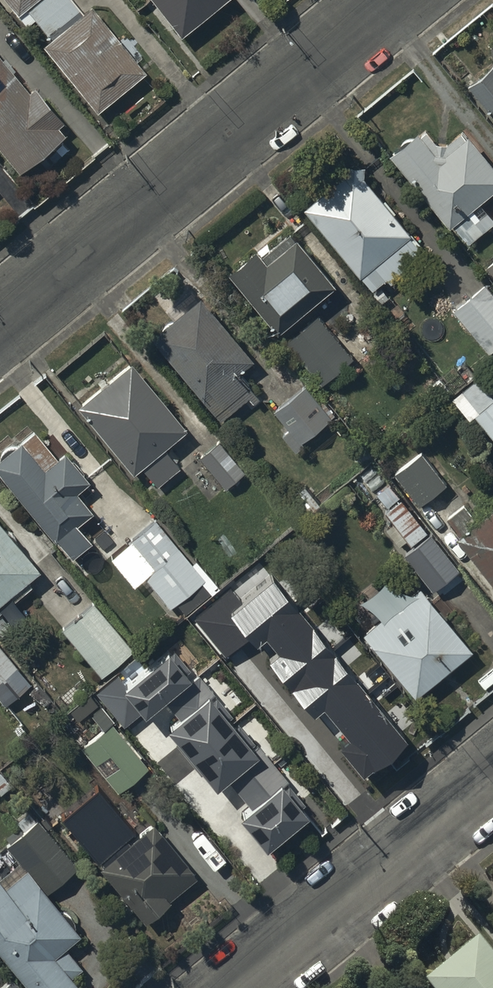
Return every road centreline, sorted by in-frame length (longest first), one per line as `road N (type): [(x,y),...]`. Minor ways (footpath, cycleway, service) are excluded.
road 1 (residential): [(383,0),(0,319)]
road 2 (residential): [(492,785),(244,987)]

